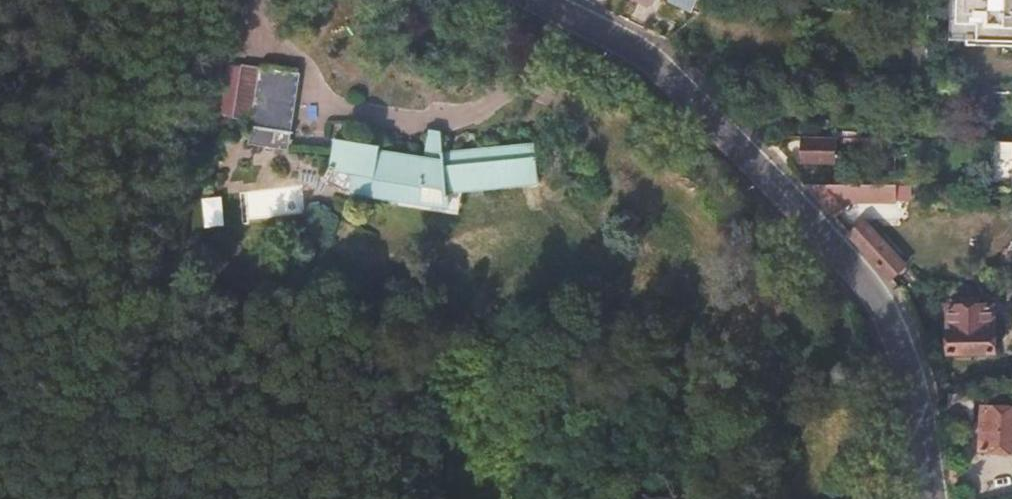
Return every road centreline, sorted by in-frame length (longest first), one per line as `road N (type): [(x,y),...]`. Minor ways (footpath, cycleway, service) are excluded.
road 1 (residential): [(932,498),(901,349),(869,290),(714,116),(652,61),(534,0)]

